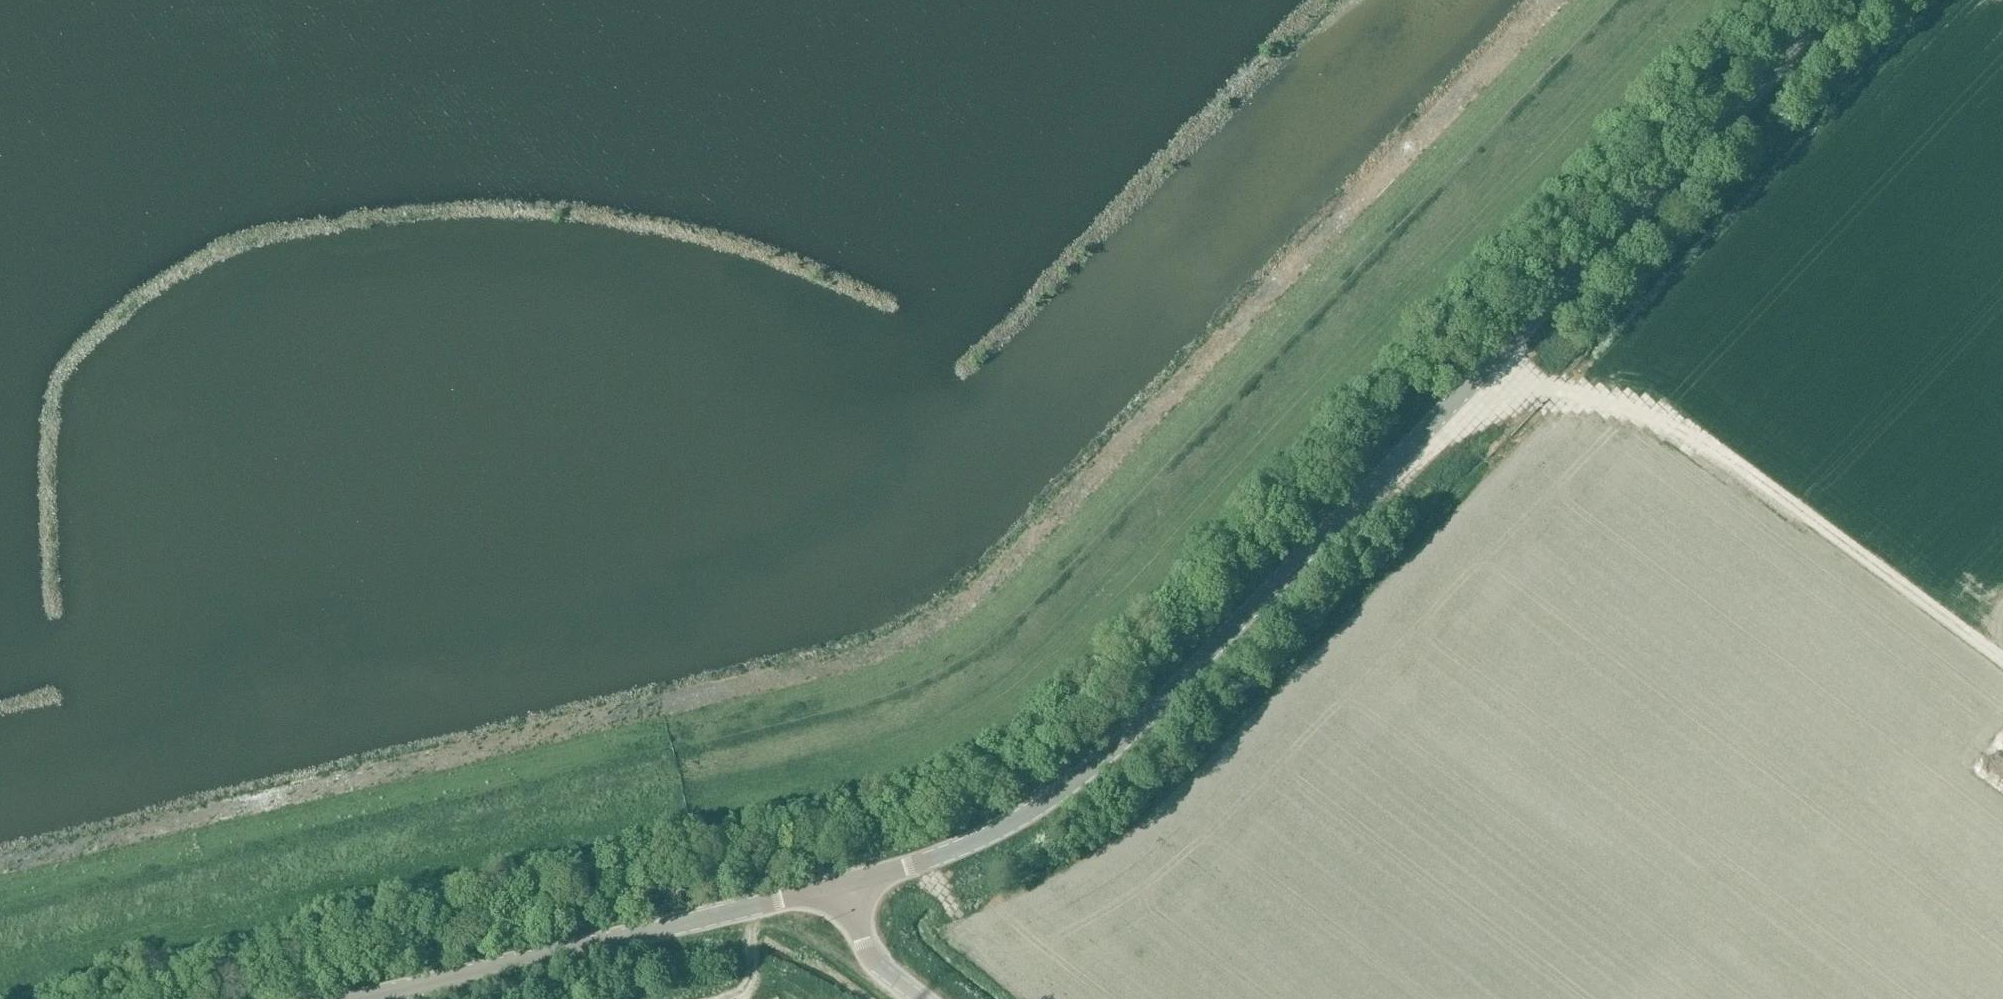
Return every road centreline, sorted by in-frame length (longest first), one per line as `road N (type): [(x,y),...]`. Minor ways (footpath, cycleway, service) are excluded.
road 1 (unclassified): [(1836,0),(1104,758),(1005,827),(843,888)]
road 2 (unclassified): [(843,888),(369,998)]
road 3 (unclassified): [(919,998),(871,961),(843,888)]

